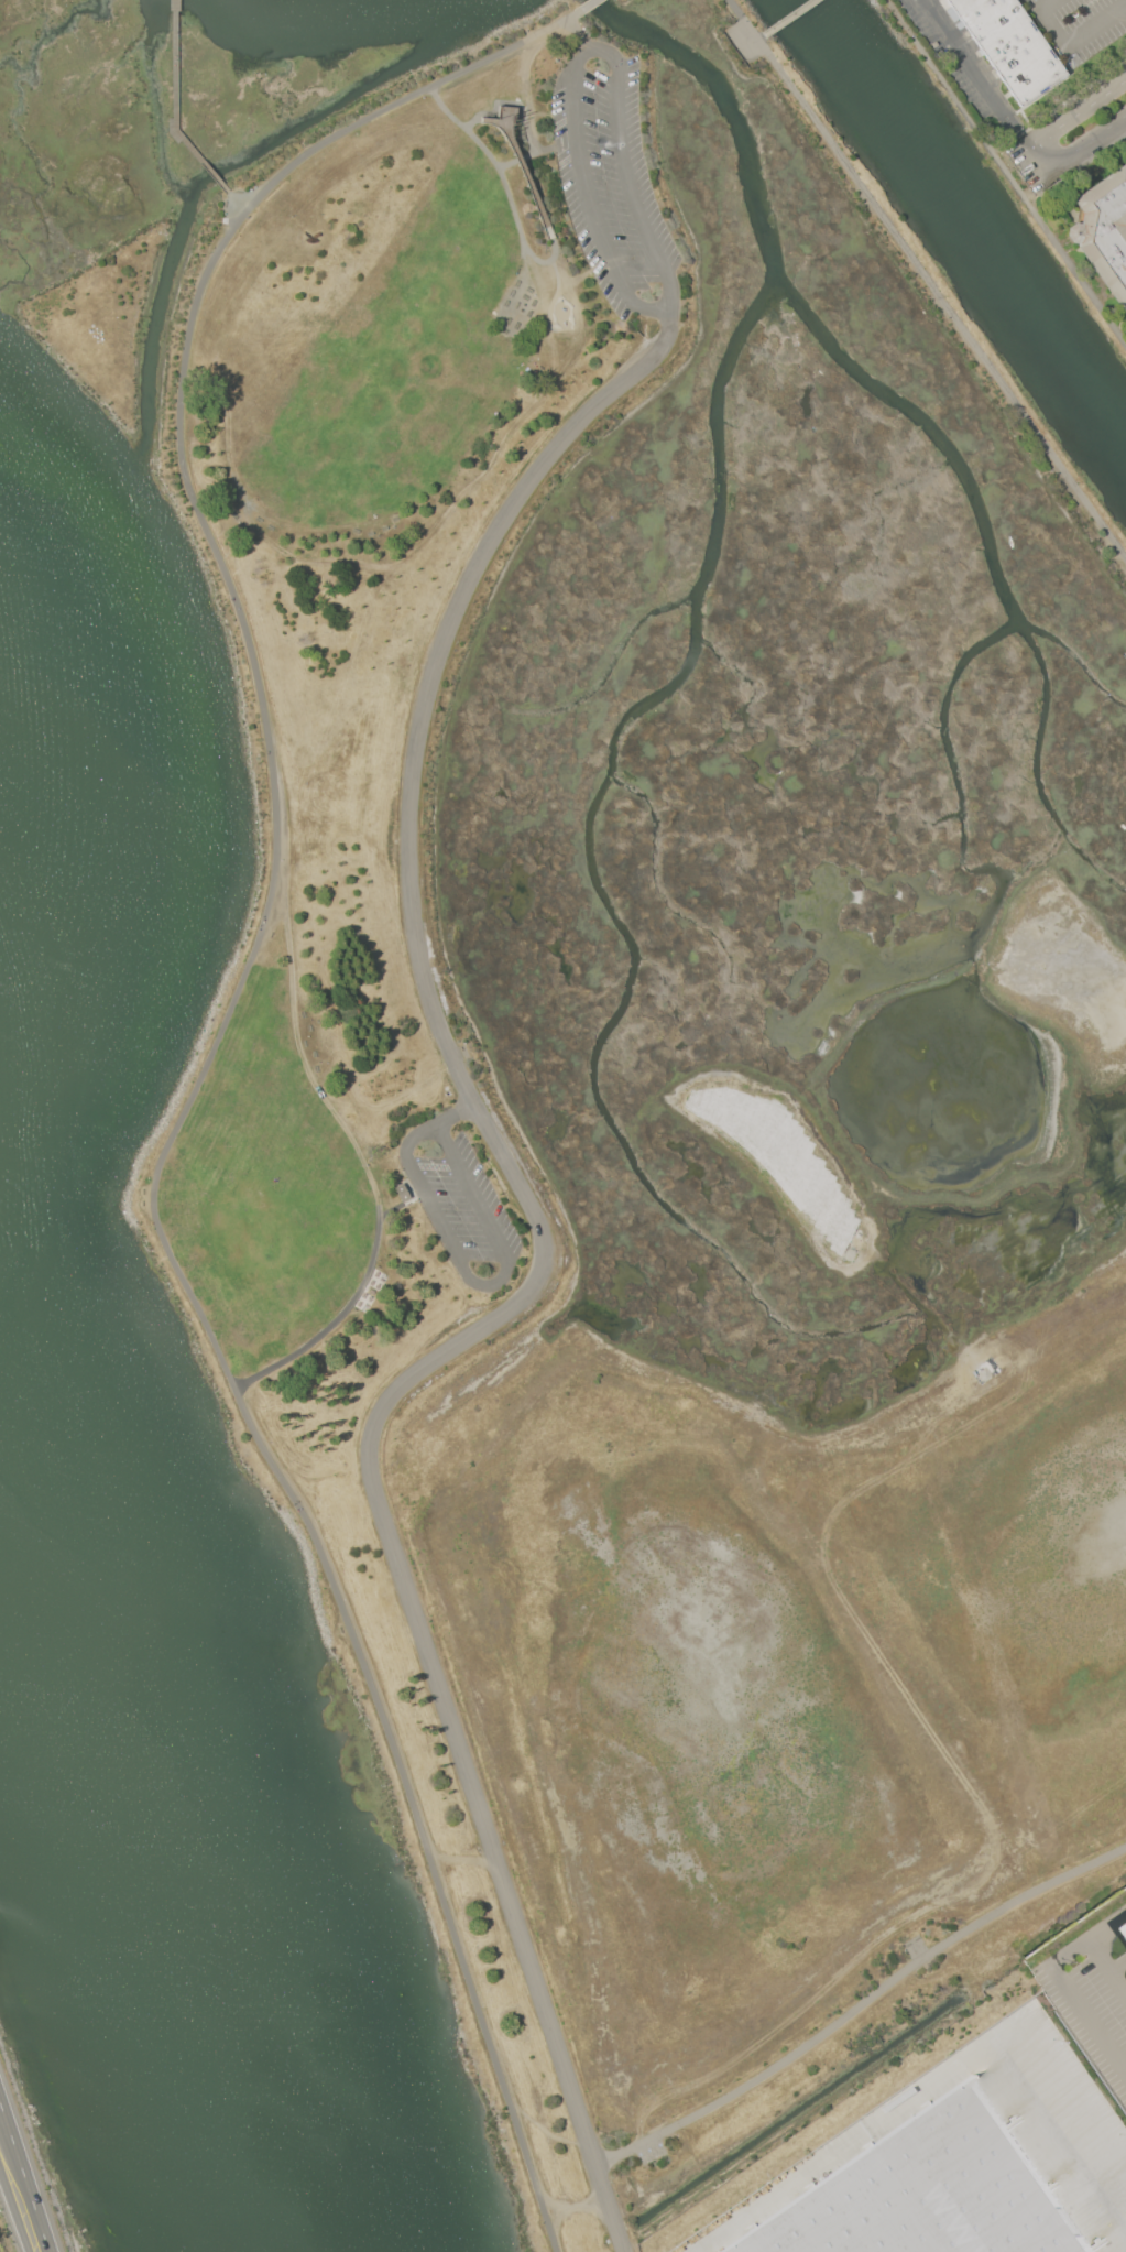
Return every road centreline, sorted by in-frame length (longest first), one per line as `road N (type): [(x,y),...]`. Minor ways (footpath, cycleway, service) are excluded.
road 1 (primary): [(0,2127),(43,2251)]
road 2 (residential): [(1026,153),(1125,83)]

